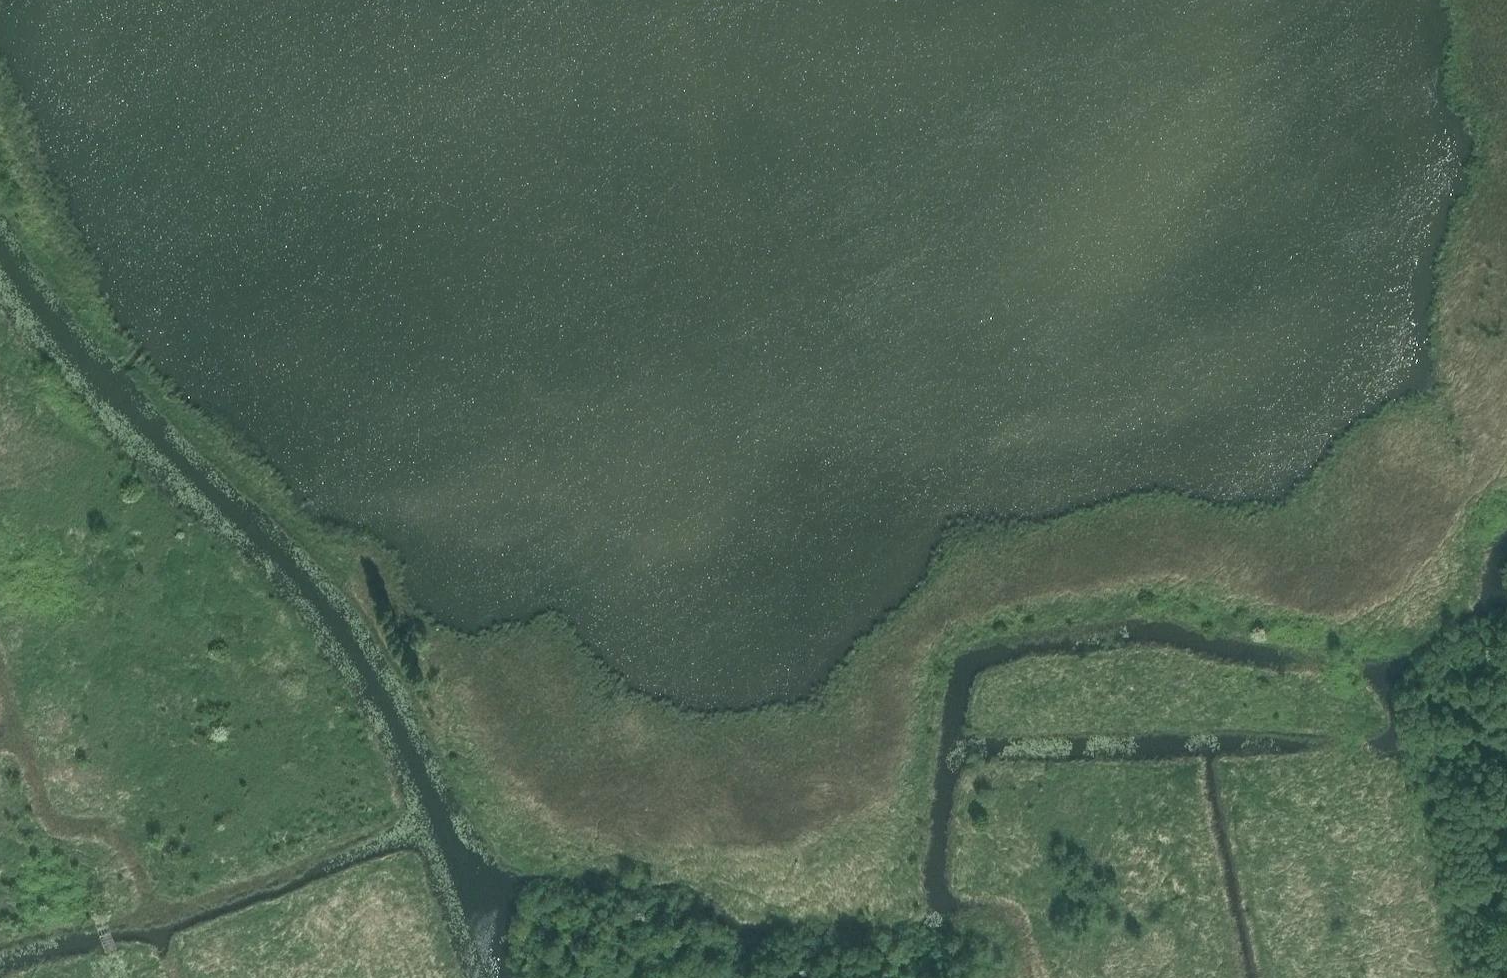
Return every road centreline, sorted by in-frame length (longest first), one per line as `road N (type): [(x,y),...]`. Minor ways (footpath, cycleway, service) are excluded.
road 1 (track): [(0,794),(28,852),(76,884),(99,914),(114,966),(74,977)]

